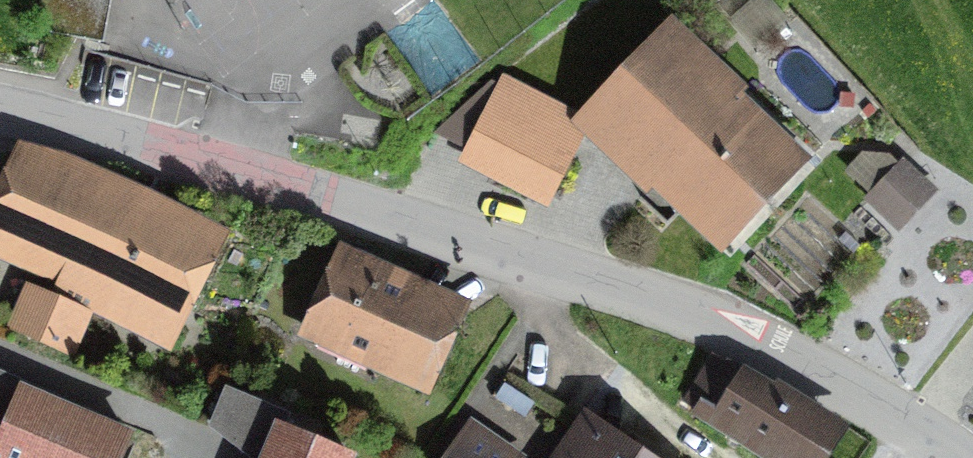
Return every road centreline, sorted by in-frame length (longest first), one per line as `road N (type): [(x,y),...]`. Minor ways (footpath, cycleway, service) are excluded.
road 1 (residential): [(963,457),(904,414),(719,324),(240,169),(0,114)]

